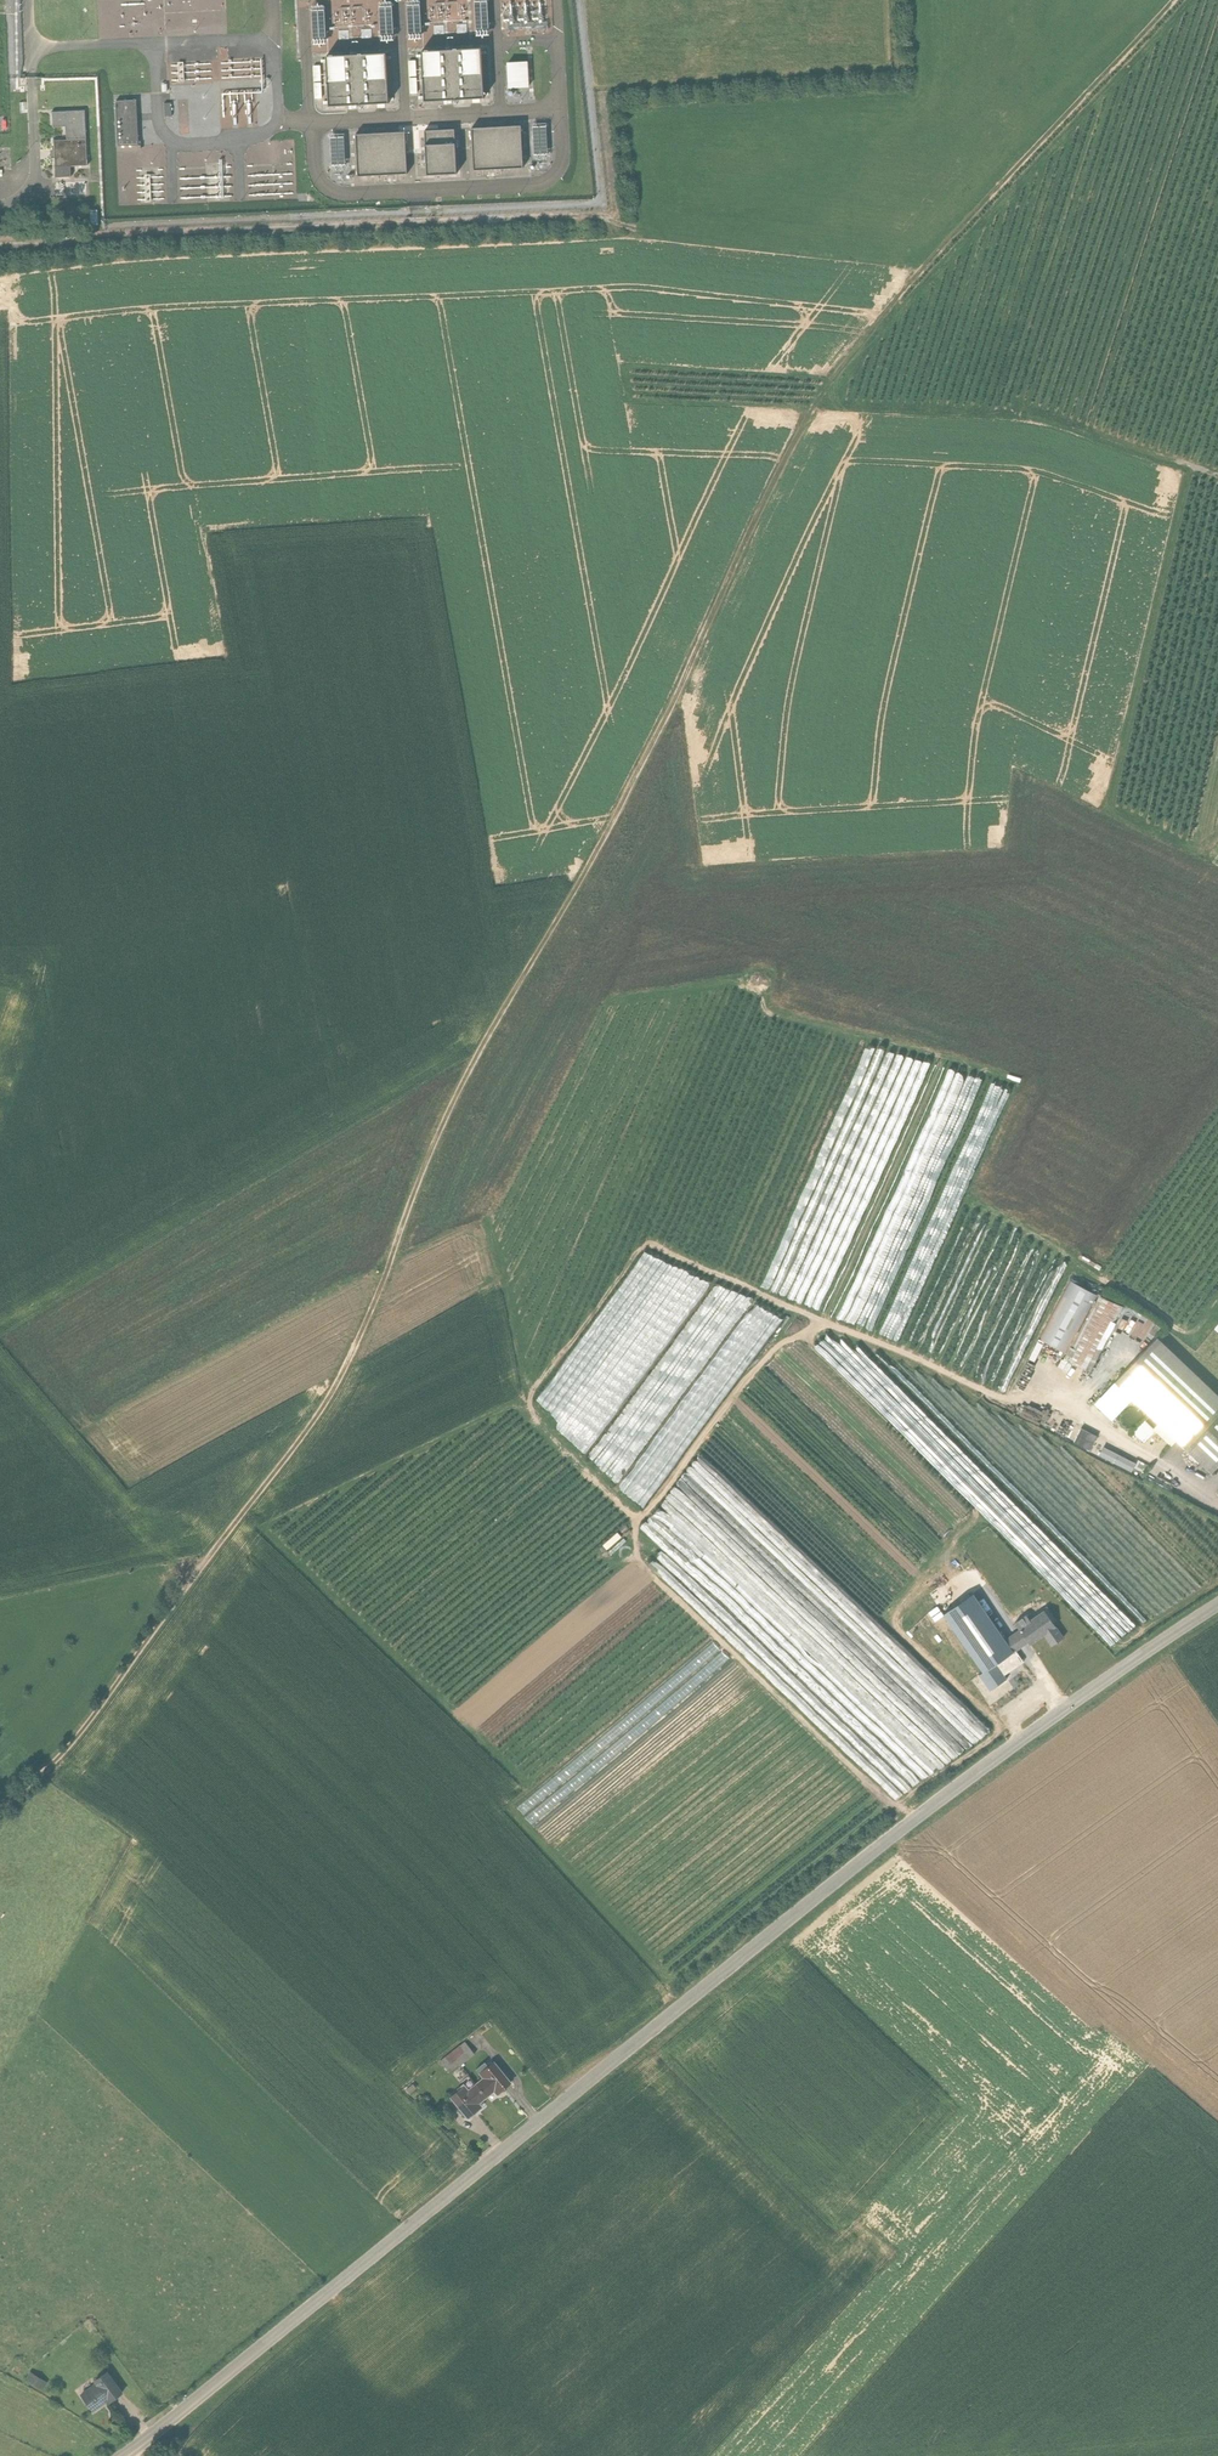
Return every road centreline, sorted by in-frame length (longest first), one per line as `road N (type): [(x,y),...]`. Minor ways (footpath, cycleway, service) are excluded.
road 1 (track): [(0,1810),(80,1734),(340,1381),(446,1115),(606,833),(812,403),(897,298),(1174,0)]
road 2 (tertiary): [(124,2455),(911,1823),(1217,1607)]
road 3 (track): [(0,247),(606,214)]

